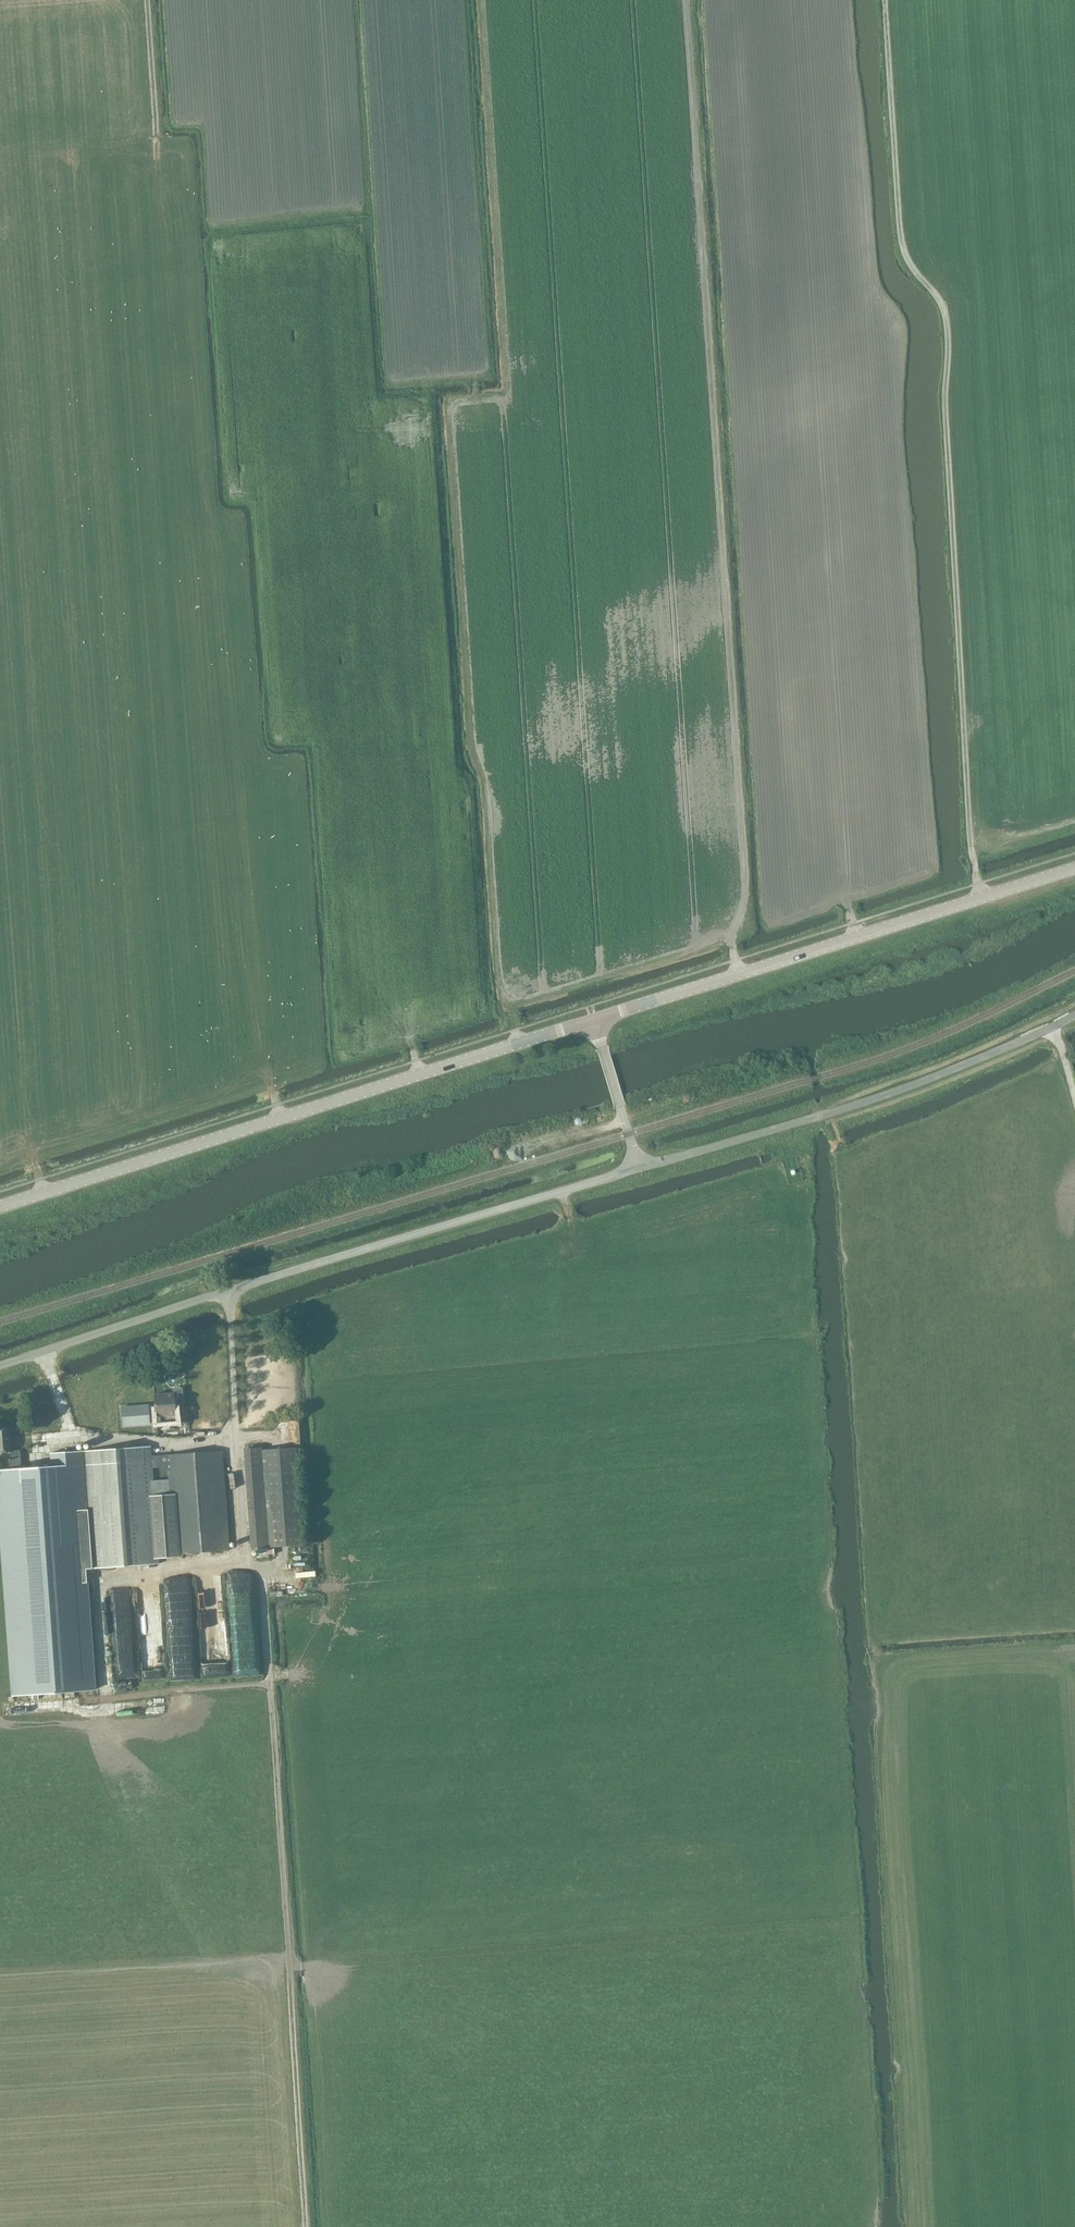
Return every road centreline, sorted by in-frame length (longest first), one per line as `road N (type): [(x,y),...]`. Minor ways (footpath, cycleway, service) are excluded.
road 1 (track): [(979,896),(959,725),(944,311),(900,242),(882,0)]
road 2 (unclassified): [(0,1365),(638,1169)]
road 3 (tertiary): [(0,1206),(594,1019)]
road 4 (tertiary): [(594,1019),(1074,866)]
road 5 (unclassified): [(638,1169),(853,1106),(1074,1016)]
road 6 (unclassified): [(638,1169),(594,1019)]

